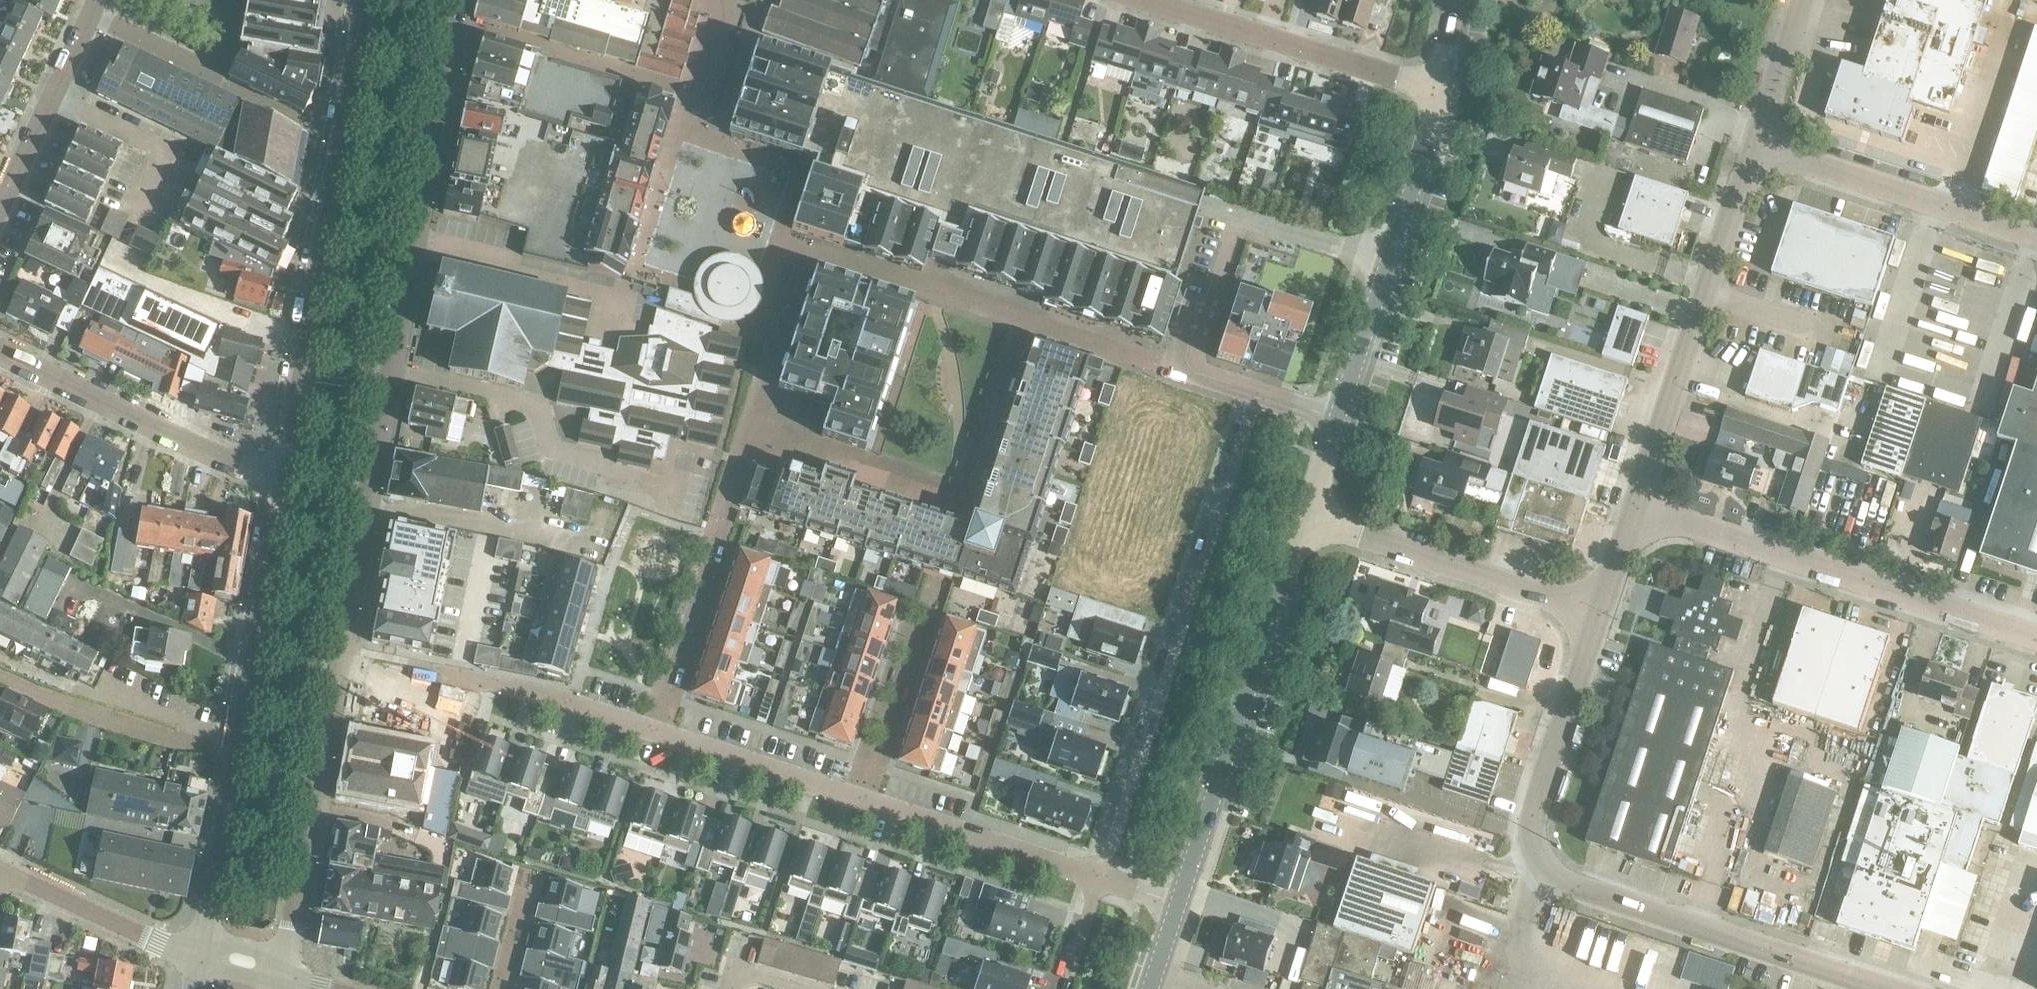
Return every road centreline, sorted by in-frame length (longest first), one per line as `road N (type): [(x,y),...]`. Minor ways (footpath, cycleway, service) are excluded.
road 1 (unclassified): [(283,979),(458,0)]
road 2 (unclassified): [(1893,988),(1515,862),(1597,612)]
road 3 (residential): [(1098,879),(1261,391)]
road 4 (residential): [(281,484),(367,0)]
road 5 (residential): [(200,961),(281,484)]
road 6 (residential): [(1098,879),(653,731)]
road 7 (unclassified): [(2036,638),(1631,511)]
road 8 (tertiary): [(1181,907),(1309,516)]
road 9 (unclassified): [(1631,511),(1756,146)]
road 10 (tertiary): [(1339,420),(1445,92)]
road 11 (residential): [(281,484),(0,350)]
road 12 (unclassified): [(1597,612),(1309,516)]
road 13 (unclassified): [(2036,238),(1756,146)]
road 14 (residential): [(1261,391),(1188,370),(1238,214)]
road 15 (residential): [(0,210),(101,0)]
road 16 (unclassified): [(653,731),(723,519)]
road 17 (residential): [(653,731),(439,669)]
road 18 (residential): [(200,961),(0,869)]
road 19 (unclassified): [(1268,35),(1445,92)]
road 20 (unclassified): [(1756,146),(1802,0)]
road 21 (unclassified): [(1153,0),(1268,35)]

